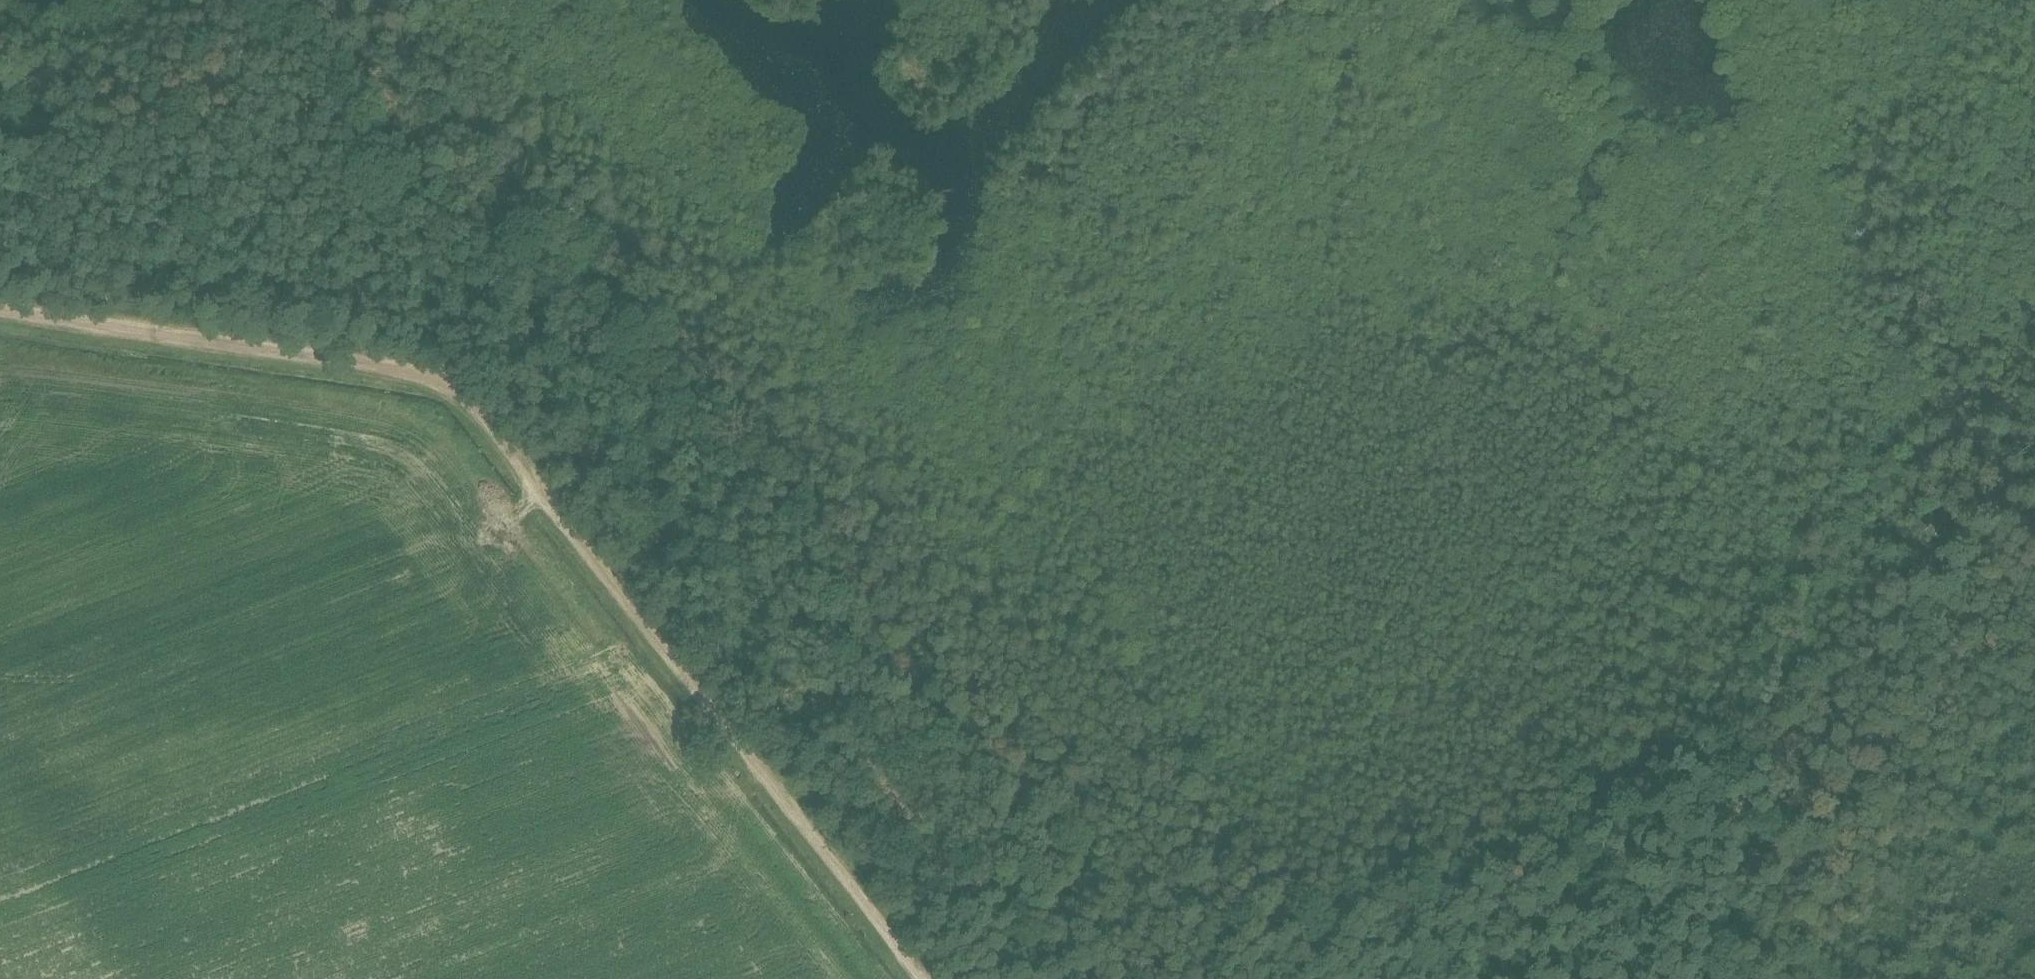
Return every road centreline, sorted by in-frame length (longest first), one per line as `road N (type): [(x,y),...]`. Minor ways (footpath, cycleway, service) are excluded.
road 1 (track): [(927,978),(522,462)]
road 2 (track): [(522,462),(468,406),(397,369),(0,312)]

